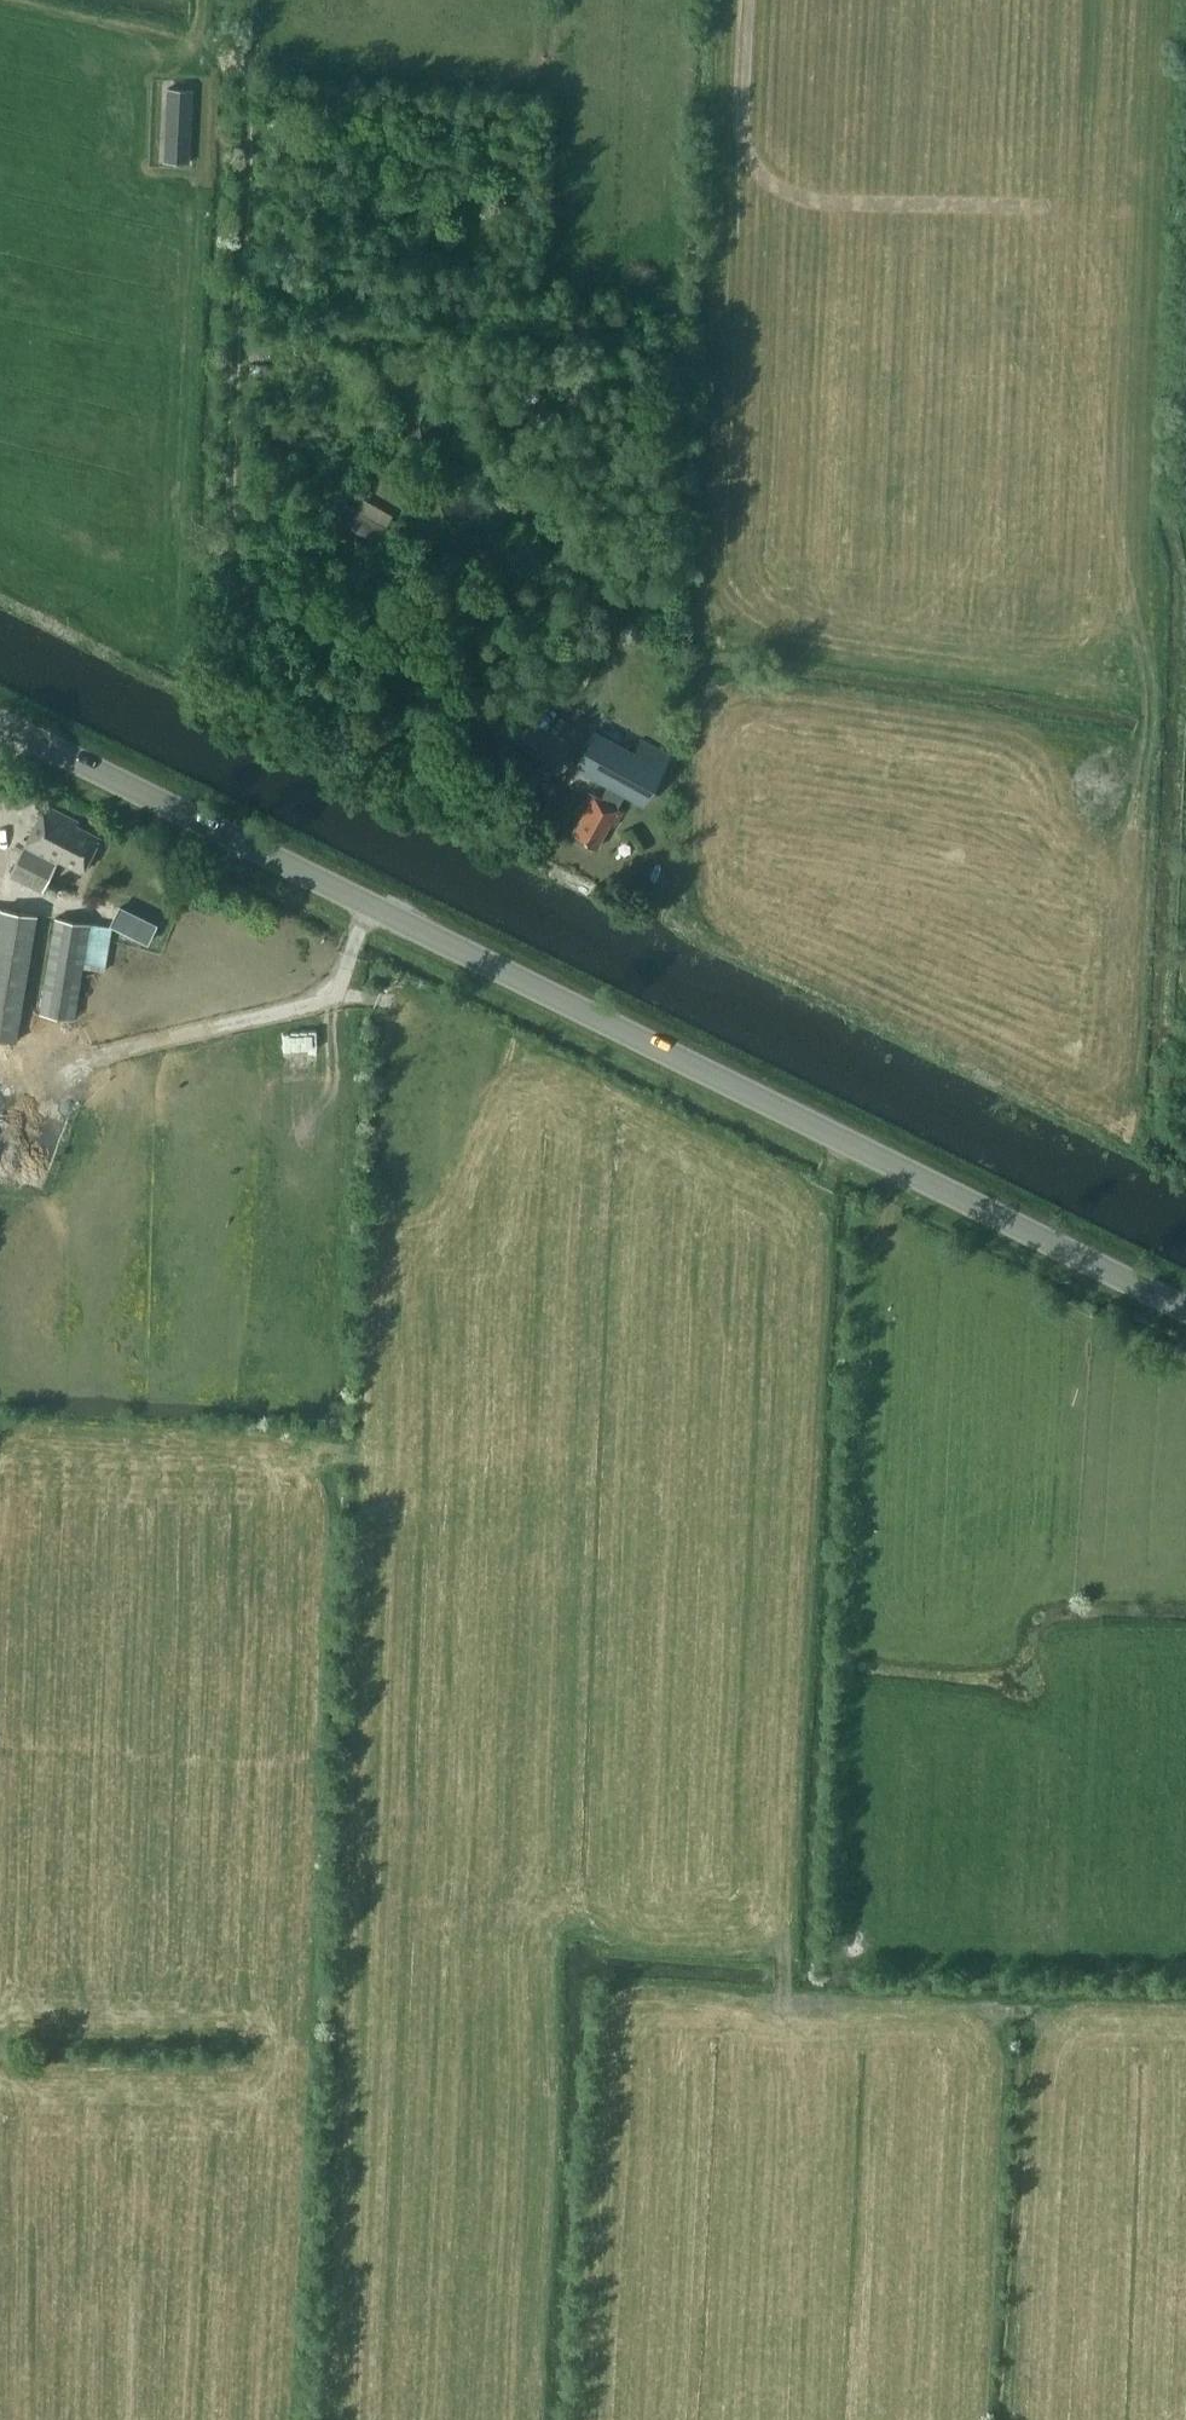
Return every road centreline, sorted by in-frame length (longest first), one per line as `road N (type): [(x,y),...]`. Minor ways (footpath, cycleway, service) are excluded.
road 1 (secondary): [(1185,1312),(0,727)]

